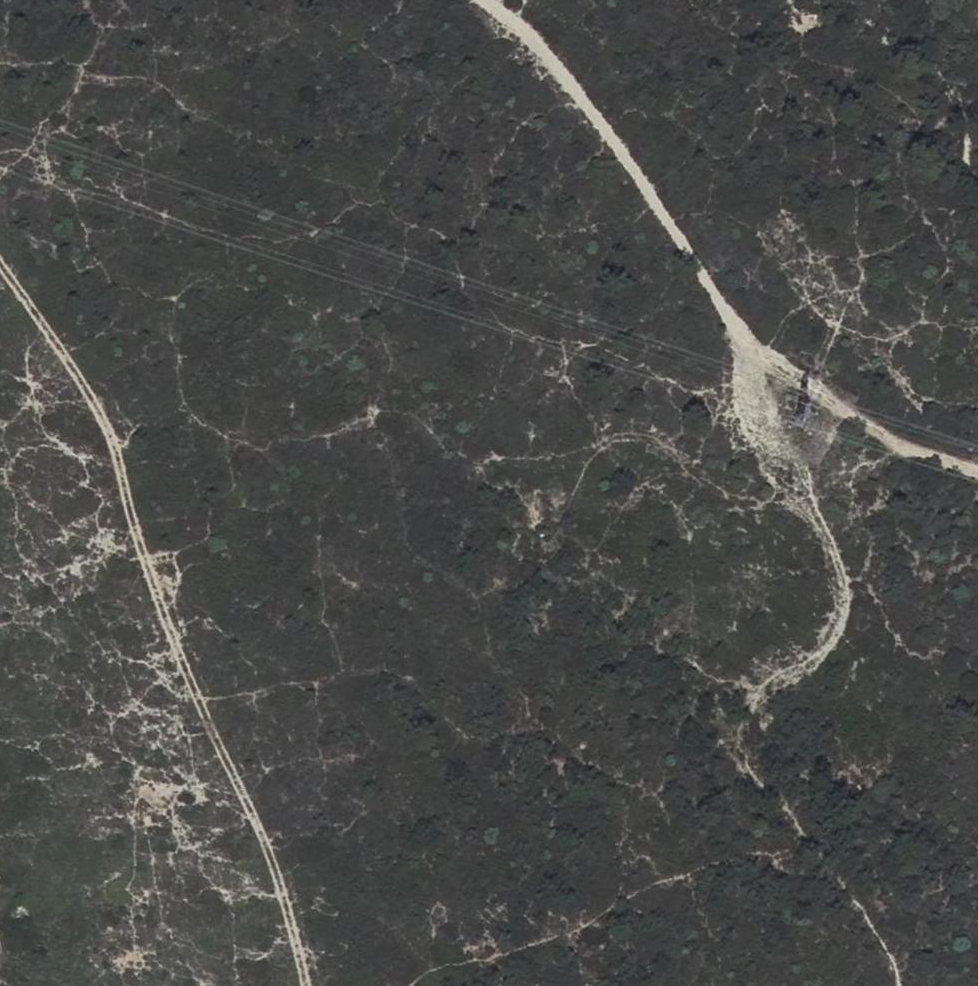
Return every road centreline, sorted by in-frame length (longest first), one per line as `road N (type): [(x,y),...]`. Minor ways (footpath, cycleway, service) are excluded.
road 1 (track): [(977,473),(853,417),(737,329),(565,79),(475,0)]

